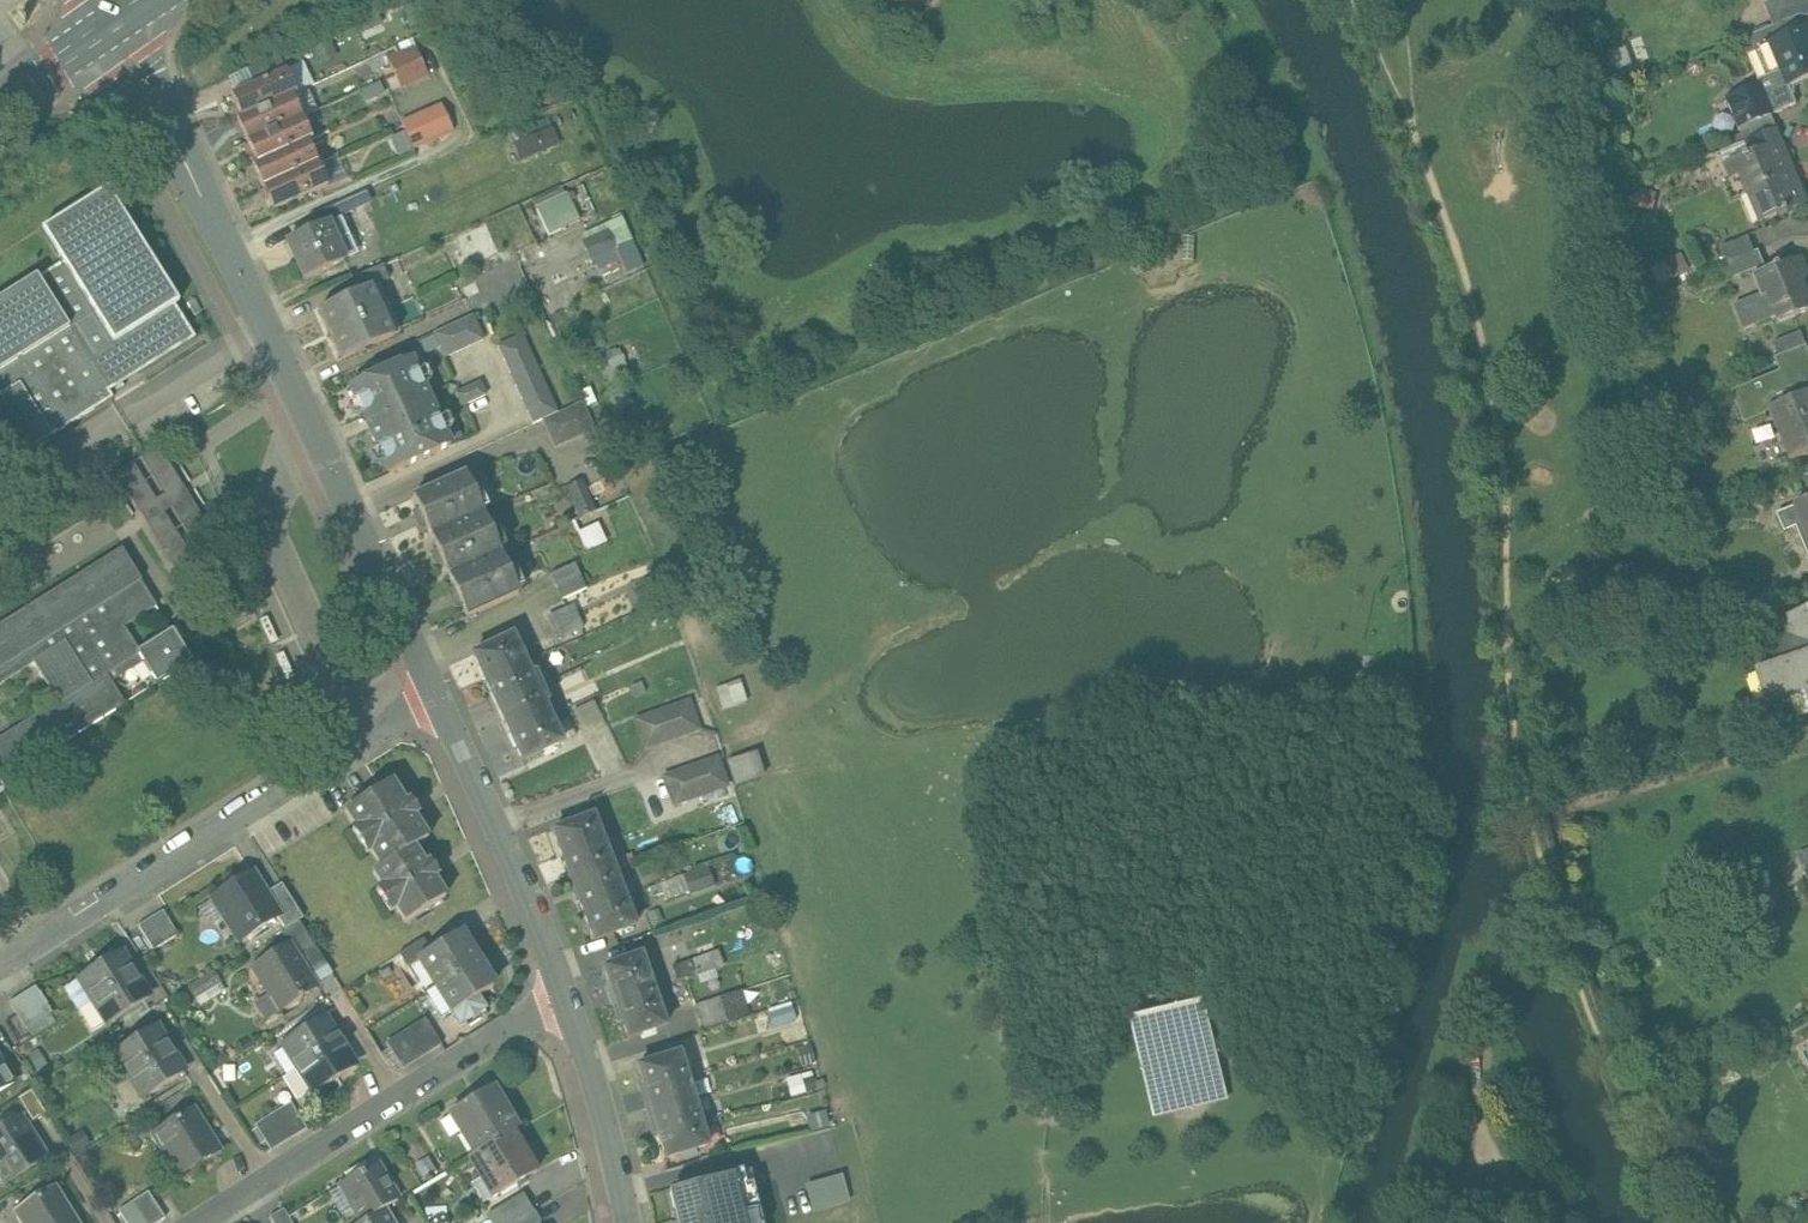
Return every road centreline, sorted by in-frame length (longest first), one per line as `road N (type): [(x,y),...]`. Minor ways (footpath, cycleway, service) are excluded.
road 1 (residential): [(114,24),(440,693)]
road 2 (residential): [(0,967),(440,693)]
road 3 (residential): [(566,1000),(204,1222)]
road 4 (residential): [(440,693),(566,1000)]
road 5 (residential): [(566,1000),(632,1222)]
road 6 (tertiary): [(0,104),(114,24)]

